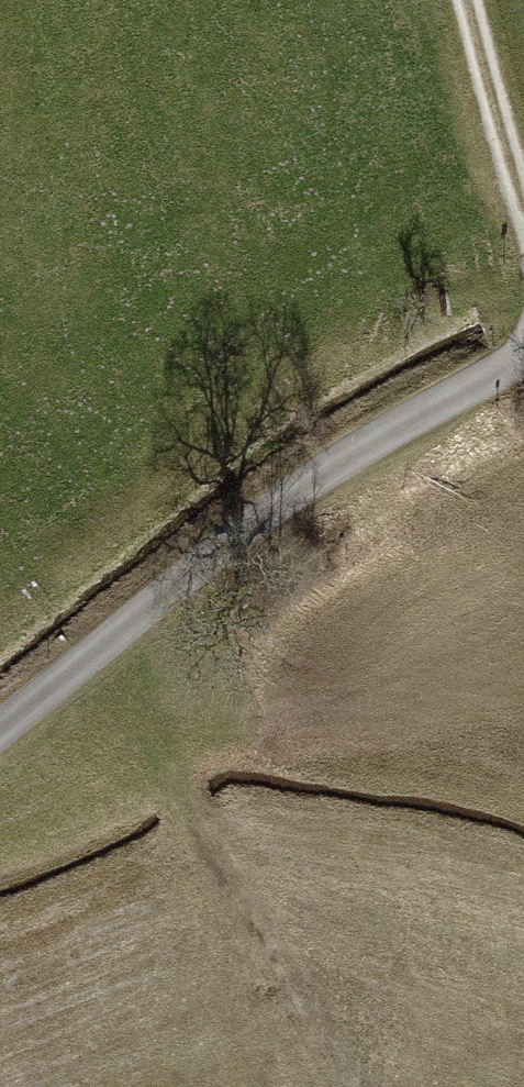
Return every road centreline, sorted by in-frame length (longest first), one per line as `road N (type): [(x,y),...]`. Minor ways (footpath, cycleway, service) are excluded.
road 1 (unclassified): [(523,366),(333,471),(0,735)]
road 2 (track): [(121,633),(255,968),(292,1086)]
road 3 (track): [(523,233),(464,0)]

